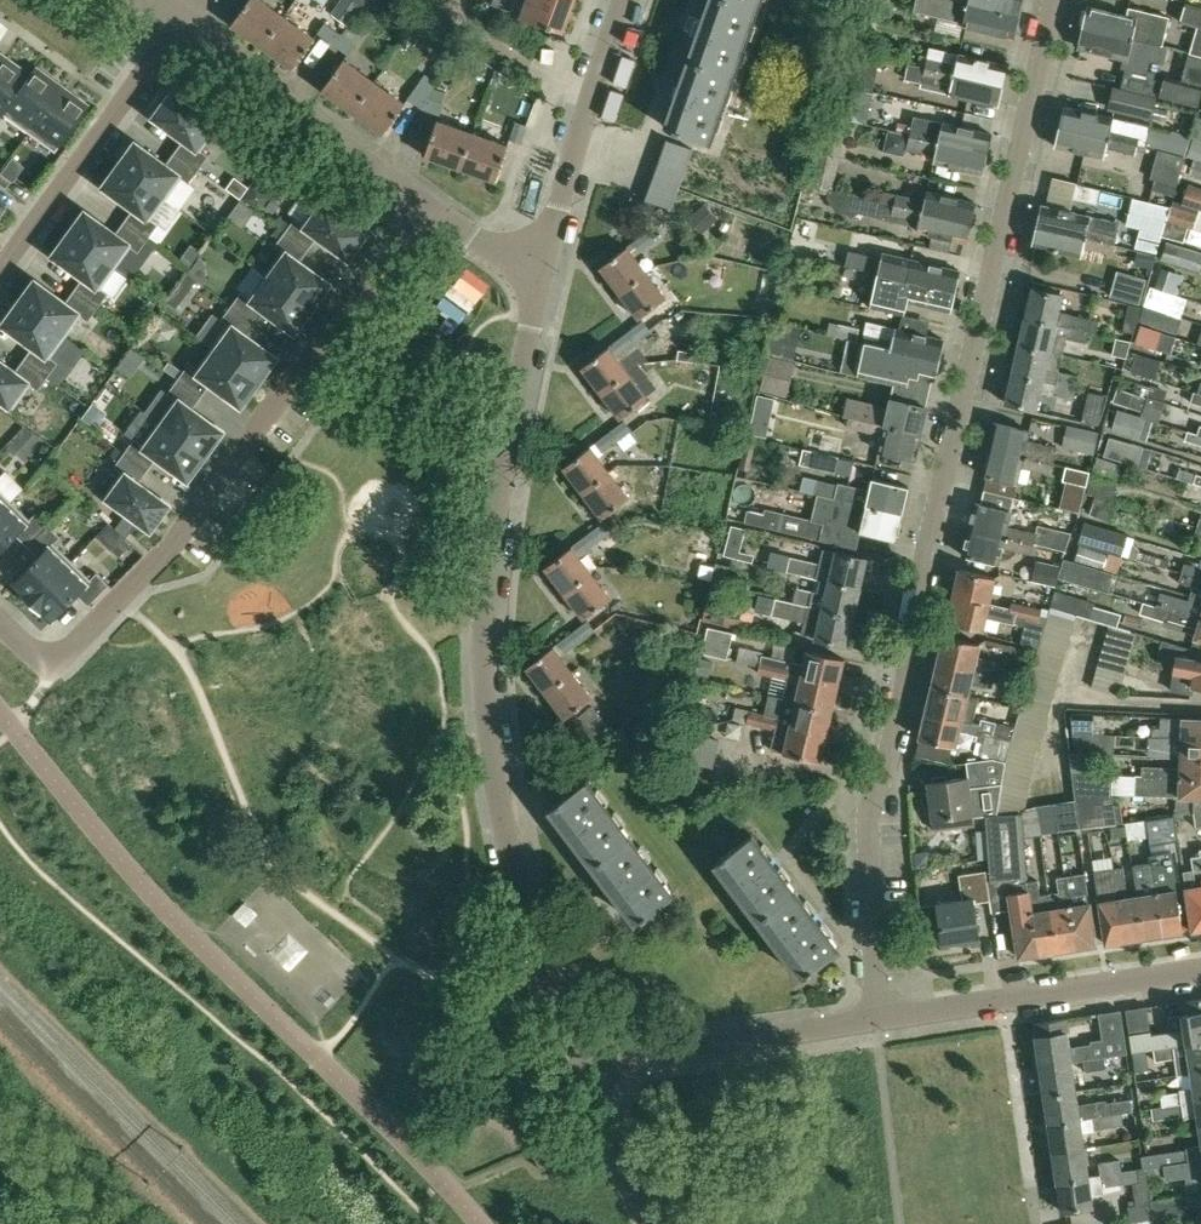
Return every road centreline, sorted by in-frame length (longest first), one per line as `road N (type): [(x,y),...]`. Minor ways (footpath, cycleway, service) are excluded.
road 1 (residential): [(878,1010),(868,813),(888,757),(908,669),(911,609),(1055,0)]
road 2 (unclassified): [(585,1066),(488,711),(491,560),(538,271)]
road 3 (residential): [(424,203),(176,542),(57,666),(0,612)]
road 4 (residential): [(878,1010),(1200,968)]
road 5 (residential): [(424,203),(178,26)]
road 6 (residential): [(0,271),(178,26)]
road 7 (residential): [(585,1066),(878,1010)]
road 8 (unclassified): [(538,271),(631,0)]
road 9 (unclassified): [(659,1223),(585,1066)]
road 10 (residential): [(538,271),(424,203)]

